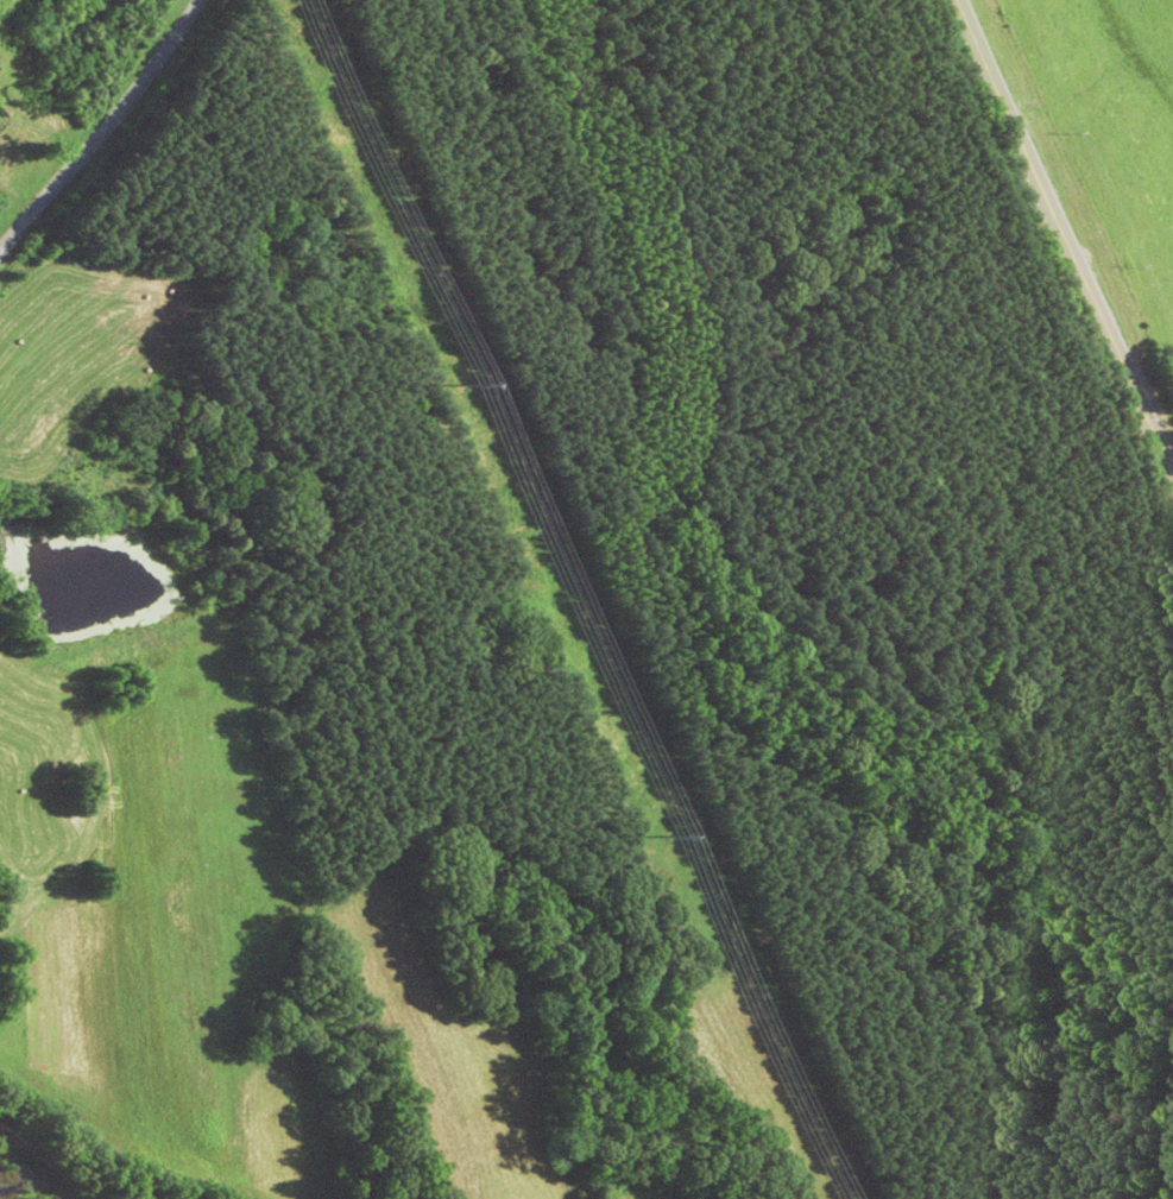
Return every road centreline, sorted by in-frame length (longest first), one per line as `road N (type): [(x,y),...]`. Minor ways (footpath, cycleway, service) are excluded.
road 1 (primary): [(1172,481),(956,0)]
road 2 (residential): [(0,255),(201,0)]

